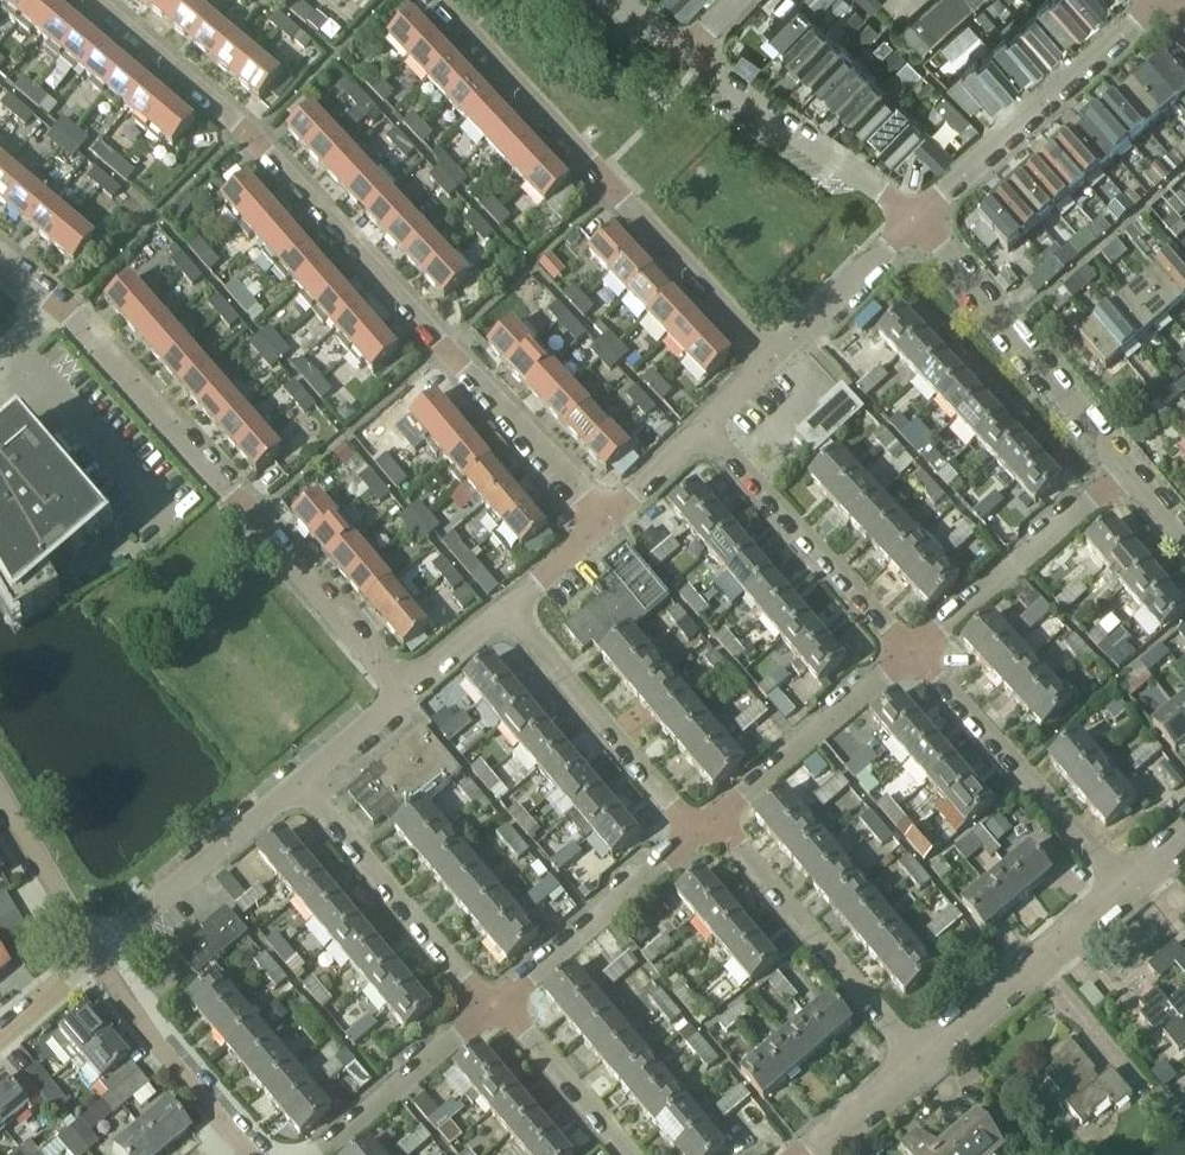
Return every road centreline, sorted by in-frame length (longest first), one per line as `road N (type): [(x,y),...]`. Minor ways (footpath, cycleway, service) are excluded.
road 1 (residential): [(598,521),(255,139),(103,0)]
road 2 (residential): [(404,694),(256,519),(58,306),(0,255)]
road 3 (residential): [(770,360),(435,0)]
road 4 (residential): [(917,219),(1162,0)]
road 5 (residential): [(917,219),(1125,471)]
road 6 (residential): [(1128,890),(911,653)]
road 7 (residential): [(920,1062),(713,820)]
road 8 (residential): [(911,653),(705,429)]
road 9 (residential): [(697,833),(505,608)]
road 10 (residential): [(491,1008),(300,783)]
road 11 (residential): [(683,52),(917,219)]
road 12 (residential): [(911,653),(1125,471)]
road 13 (residential): [(491,1008),(697,833)]
road 14 (residential): [(920,1062),(1128,890)]
road 15 (residential): [(96,954),(300,783)]
road 16 (residential): [(713,820),(911,653)]
road 17 (residential): [(236,1137),(130,1011),(96,954)]
road 18 (residential): [(317,1154),(491,1008)]
road 19 (residential): [(770,360),(917,219)]
road 20 (residential): [(622,1154),(491,1008)]
road 21 (residential): [(96,954),(0,792)]
road 22 (residential): [(811,1154),(920,1062)]
road 23 (residential): [(598,521),(705,429)]
road 24 (residential): [(300,783),(404,694)]
road 25 (residential): [(404,694),(505,608)]
road 26 (residential): [(505,608),(598,521)]
road 27 (residential): [(0,1033),(96,954)]

